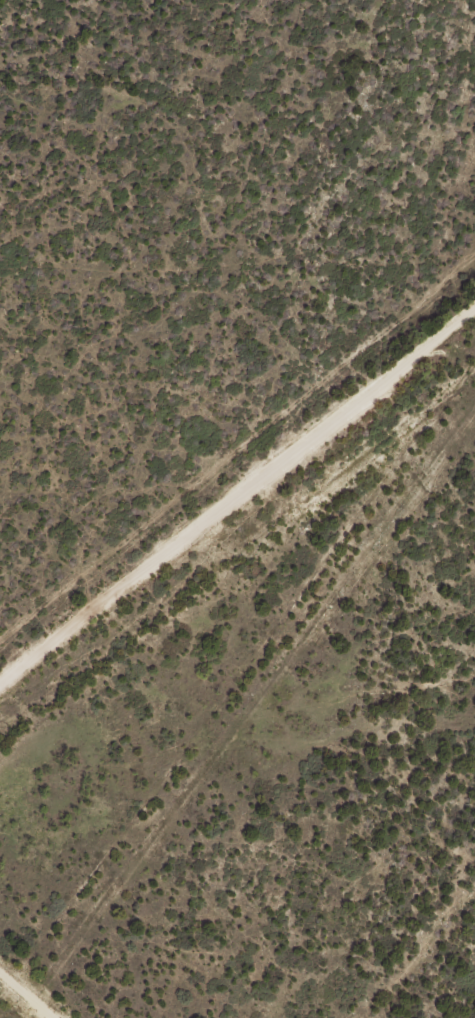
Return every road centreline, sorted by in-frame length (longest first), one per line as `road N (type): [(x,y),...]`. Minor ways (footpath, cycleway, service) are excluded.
road 1 (track): [(0,667),(474,309)]

